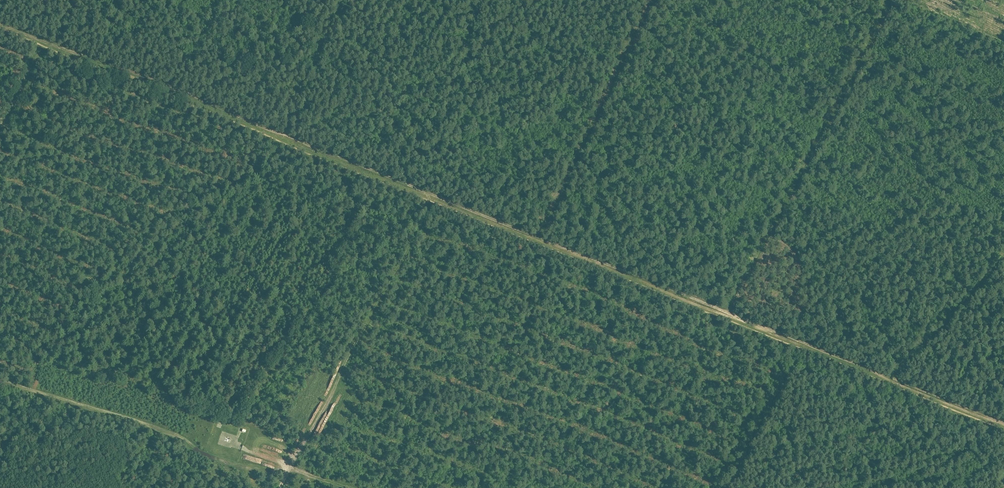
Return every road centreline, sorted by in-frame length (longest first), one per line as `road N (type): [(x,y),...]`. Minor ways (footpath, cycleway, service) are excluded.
road 1 (track): [(1003,425),(0,23)]
road 2 (track): [(728,317),(891,0)]
road 3 (track): [(289,467),(428,198)]
road 4 (track): [(0,379),(181,435),(229,463),(259,455)]
road 5 (track): [(539,241),(652,0)]
road 6 (track): [(1003,256),(892,383)]
road 7 (track): [(291,147),(288,110),(341,0)]

